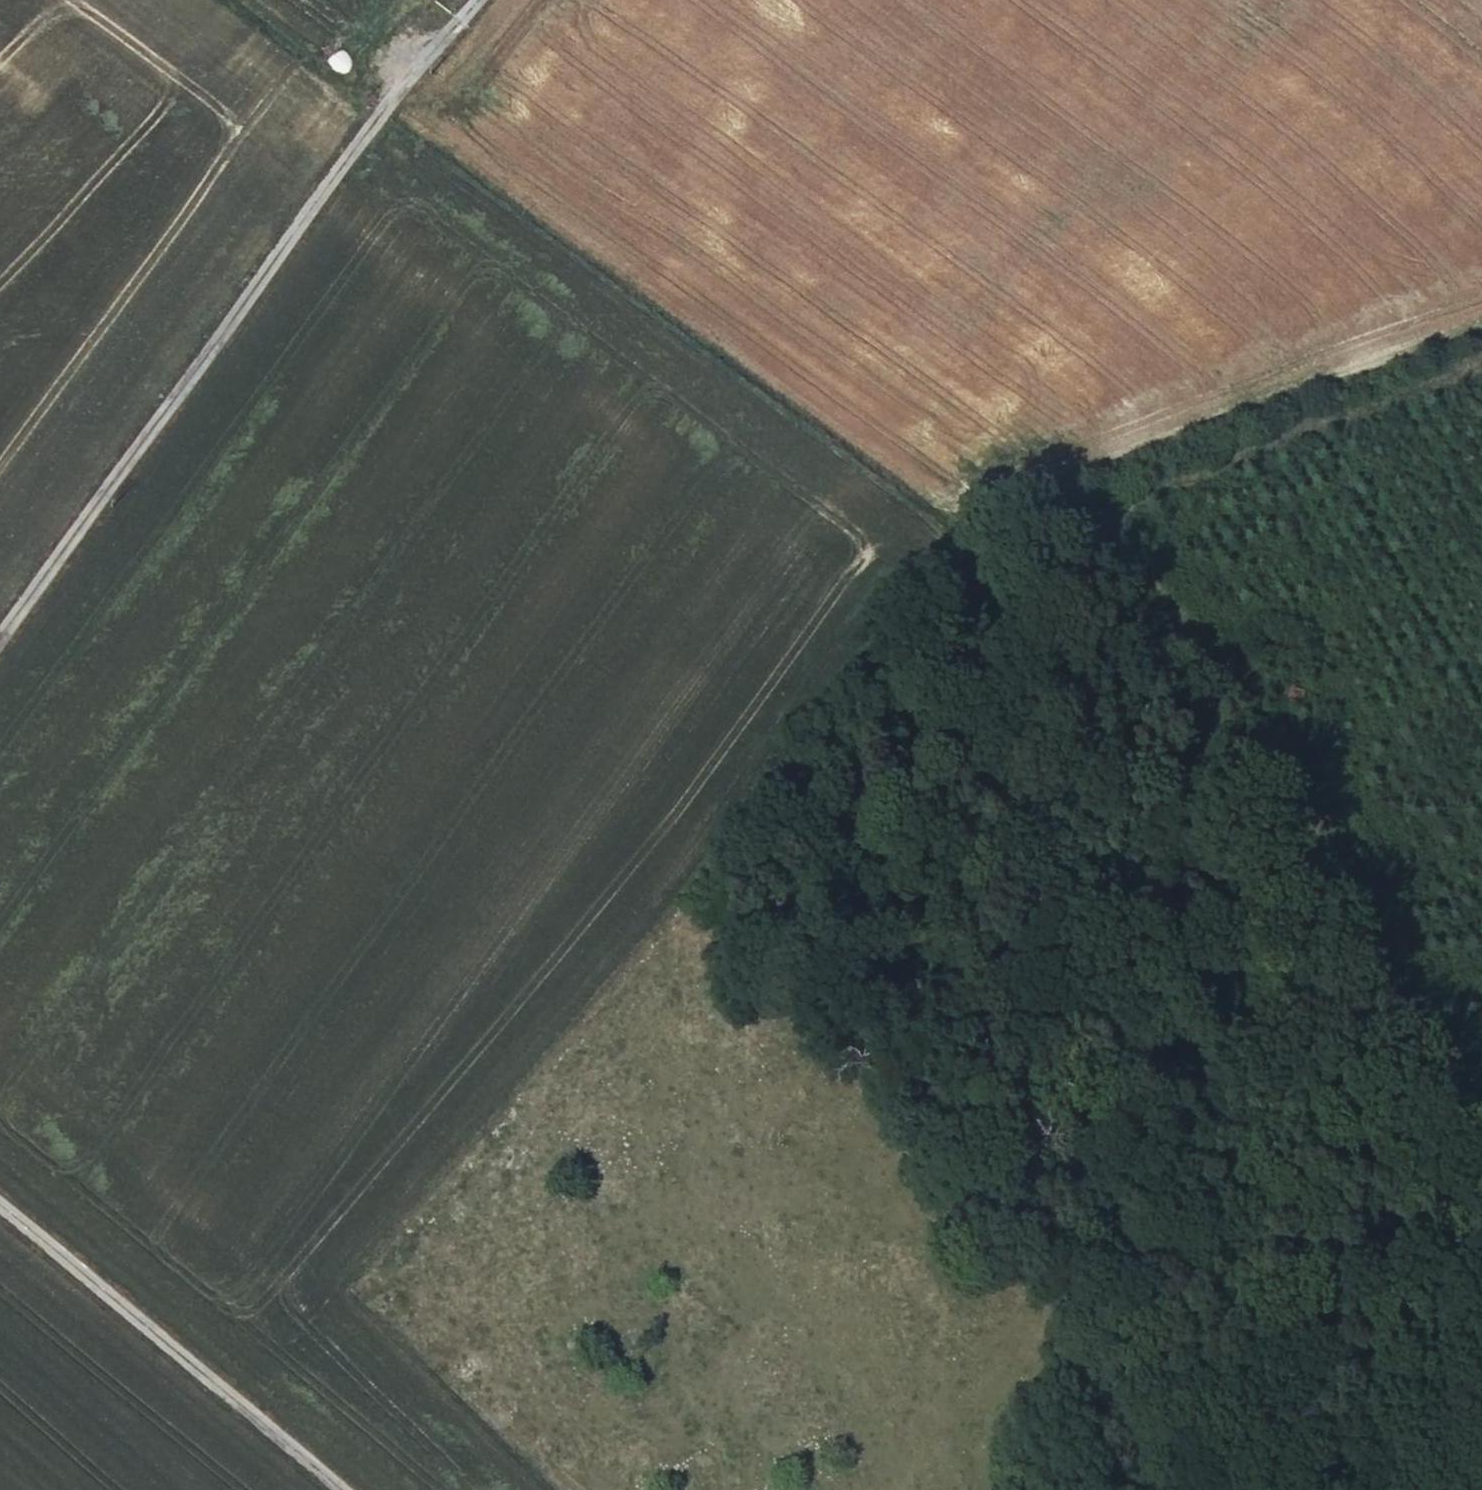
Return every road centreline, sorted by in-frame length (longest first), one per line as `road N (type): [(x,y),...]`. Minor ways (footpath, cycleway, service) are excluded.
road 1 (unclassified): [(0,629),(399,80),(472,0)]
road 2 (unclassified): [(333,1489),(0,1211)]
road 3 (track): [(1353,1489),(1481,1406)]

